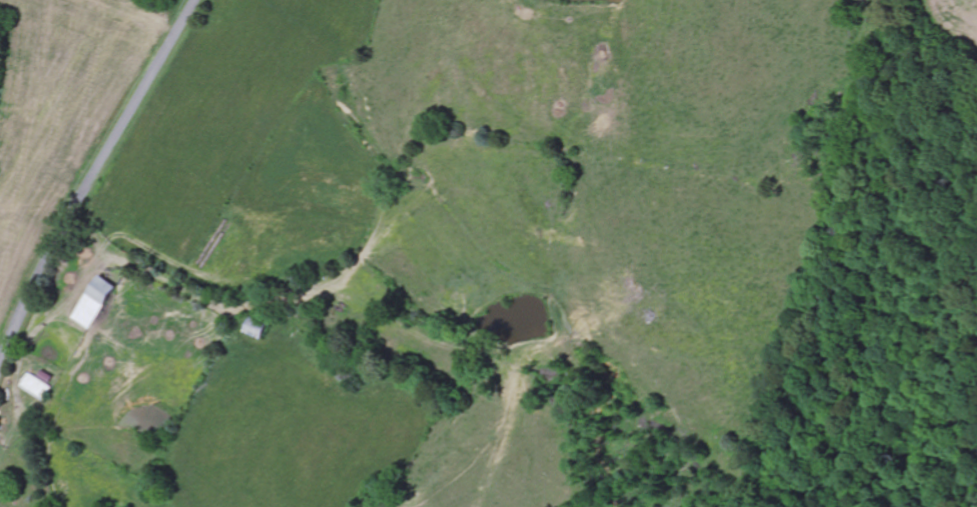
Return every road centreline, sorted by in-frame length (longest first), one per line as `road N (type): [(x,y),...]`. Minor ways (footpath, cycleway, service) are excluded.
road 1 (residential): [(0,370),(58,236),(197,0)]

